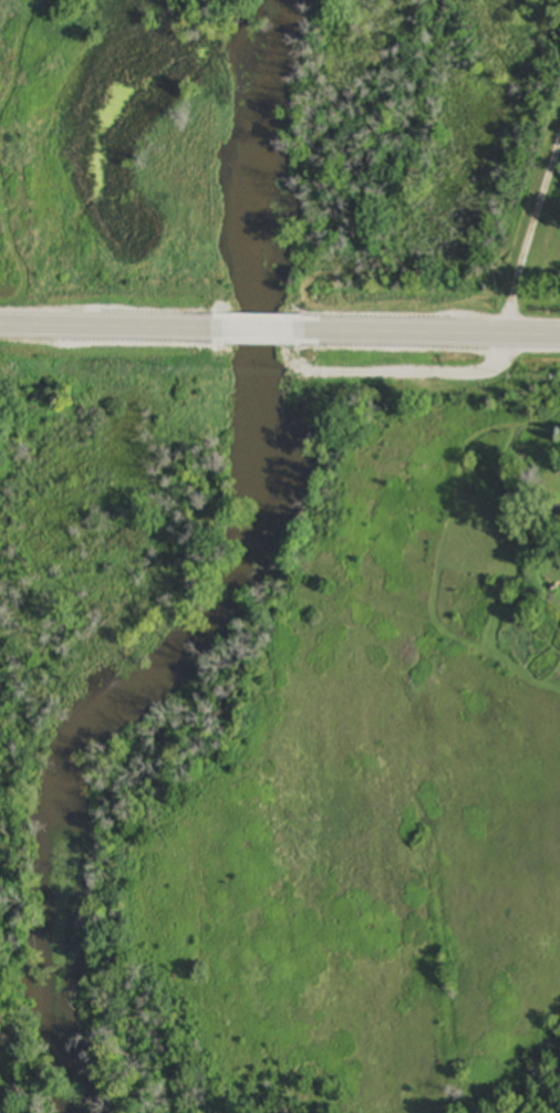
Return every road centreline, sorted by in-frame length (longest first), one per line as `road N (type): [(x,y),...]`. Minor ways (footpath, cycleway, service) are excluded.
road 1 (primary): [(0,326),(559,337)]

